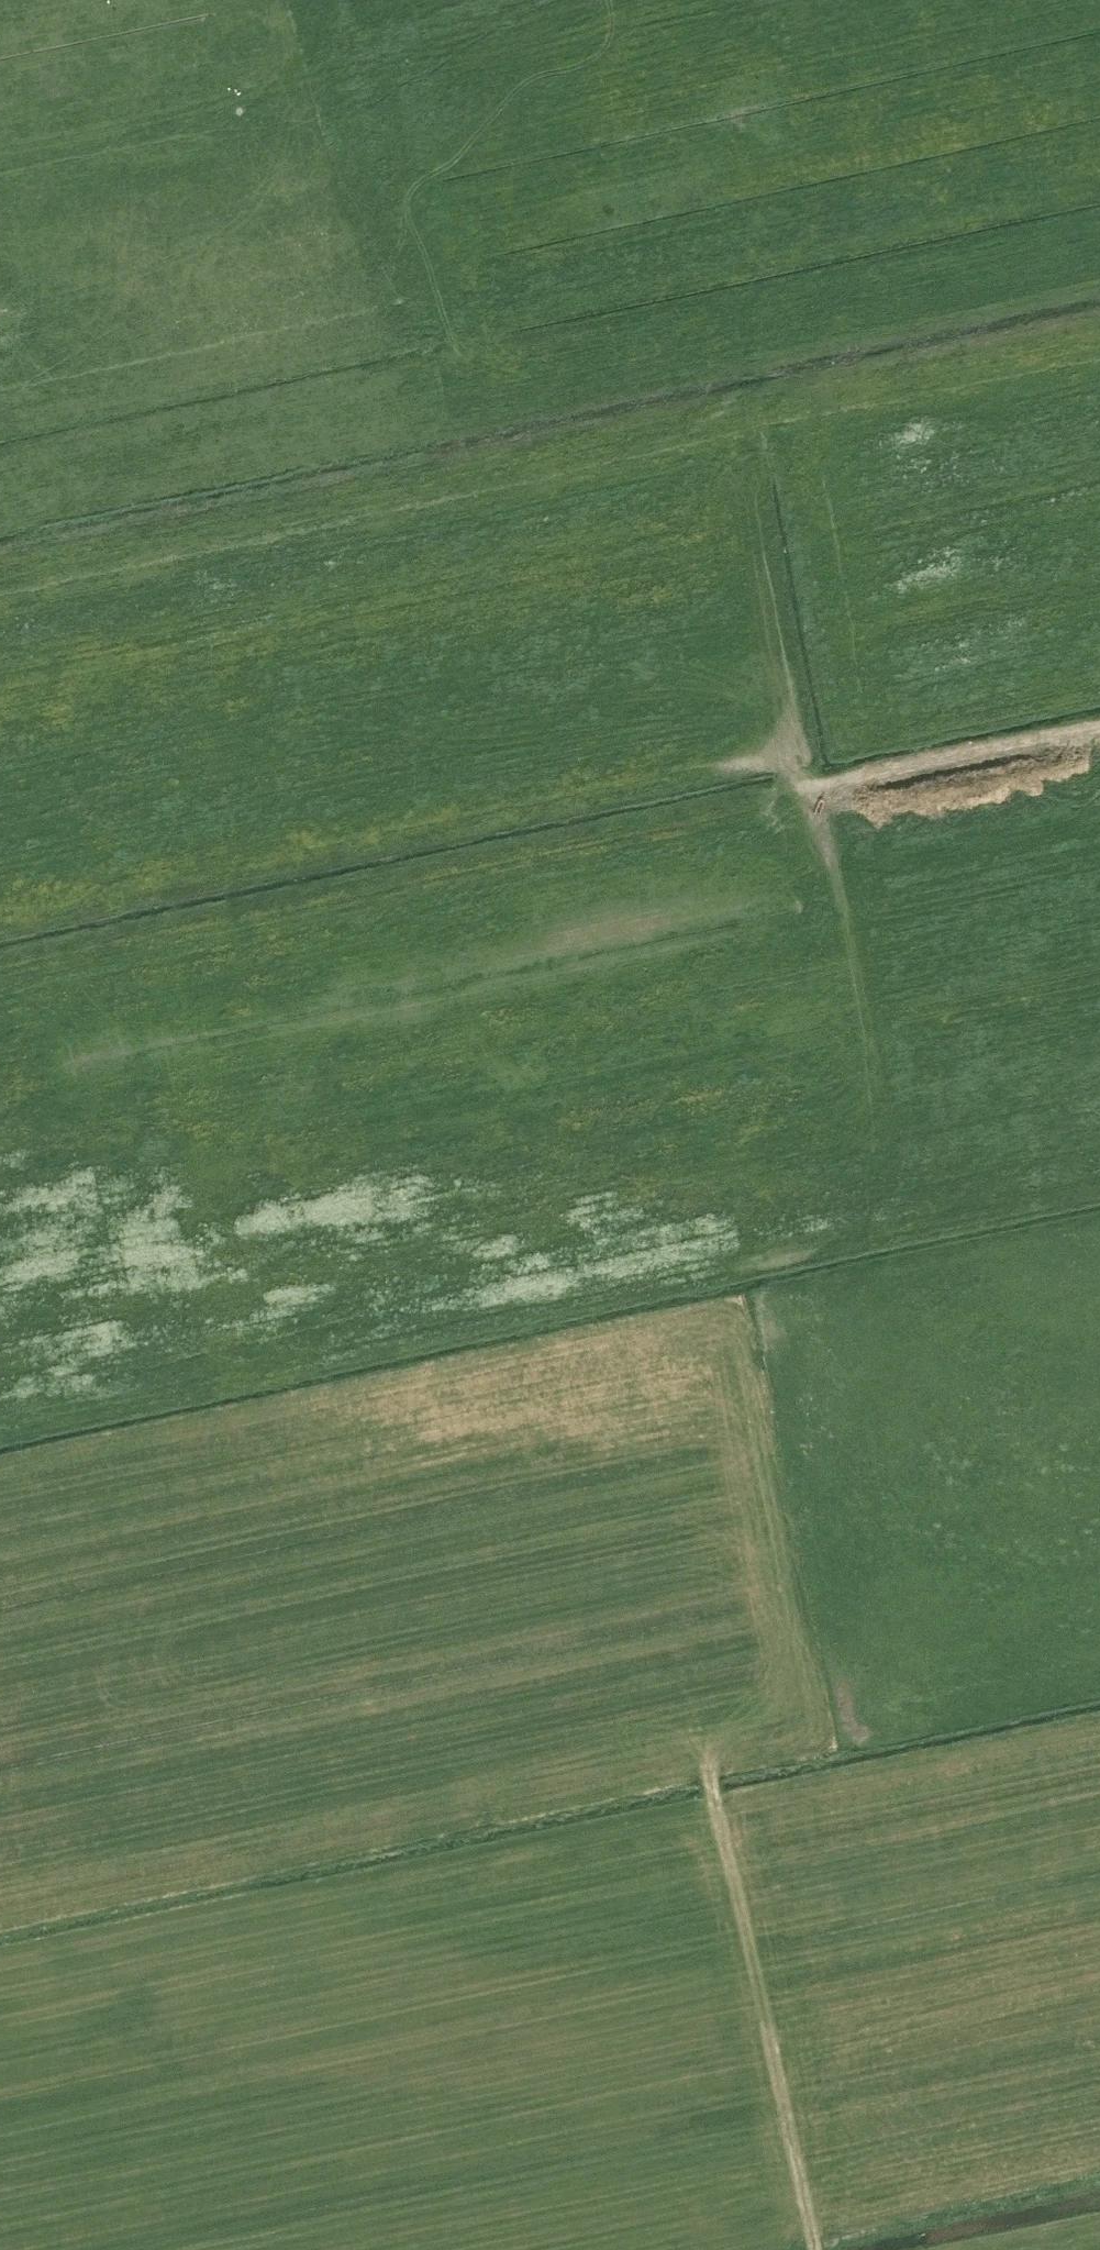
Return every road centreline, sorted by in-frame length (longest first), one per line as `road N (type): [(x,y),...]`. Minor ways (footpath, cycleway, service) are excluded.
road 1 (track): [(806,785),(1099,720)]

